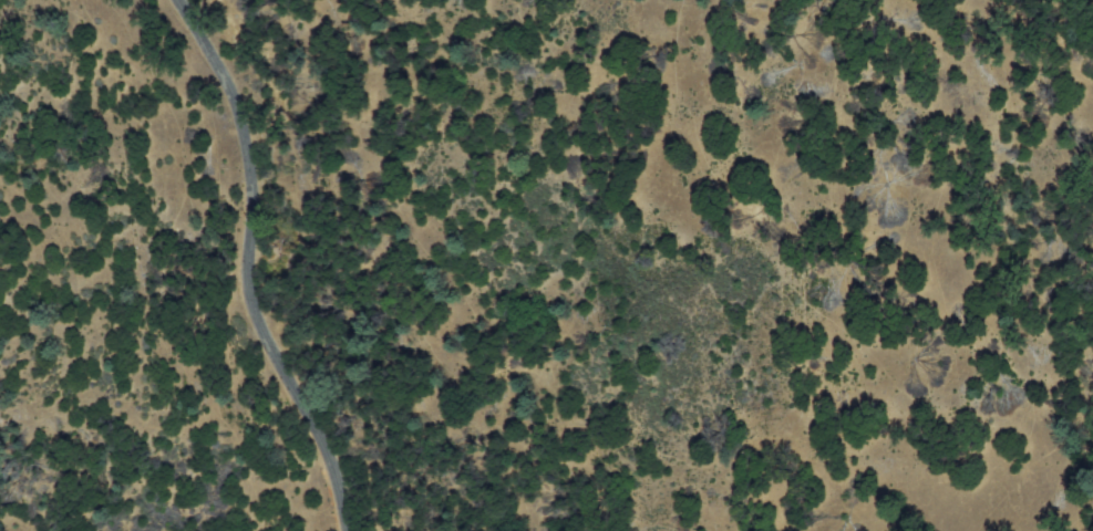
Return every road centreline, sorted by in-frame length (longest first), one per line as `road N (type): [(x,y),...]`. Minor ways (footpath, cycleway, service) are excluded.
road 1 (residential): [(349,530),(333,460),(246,290),(248,178),(237,102),(182,0)]

